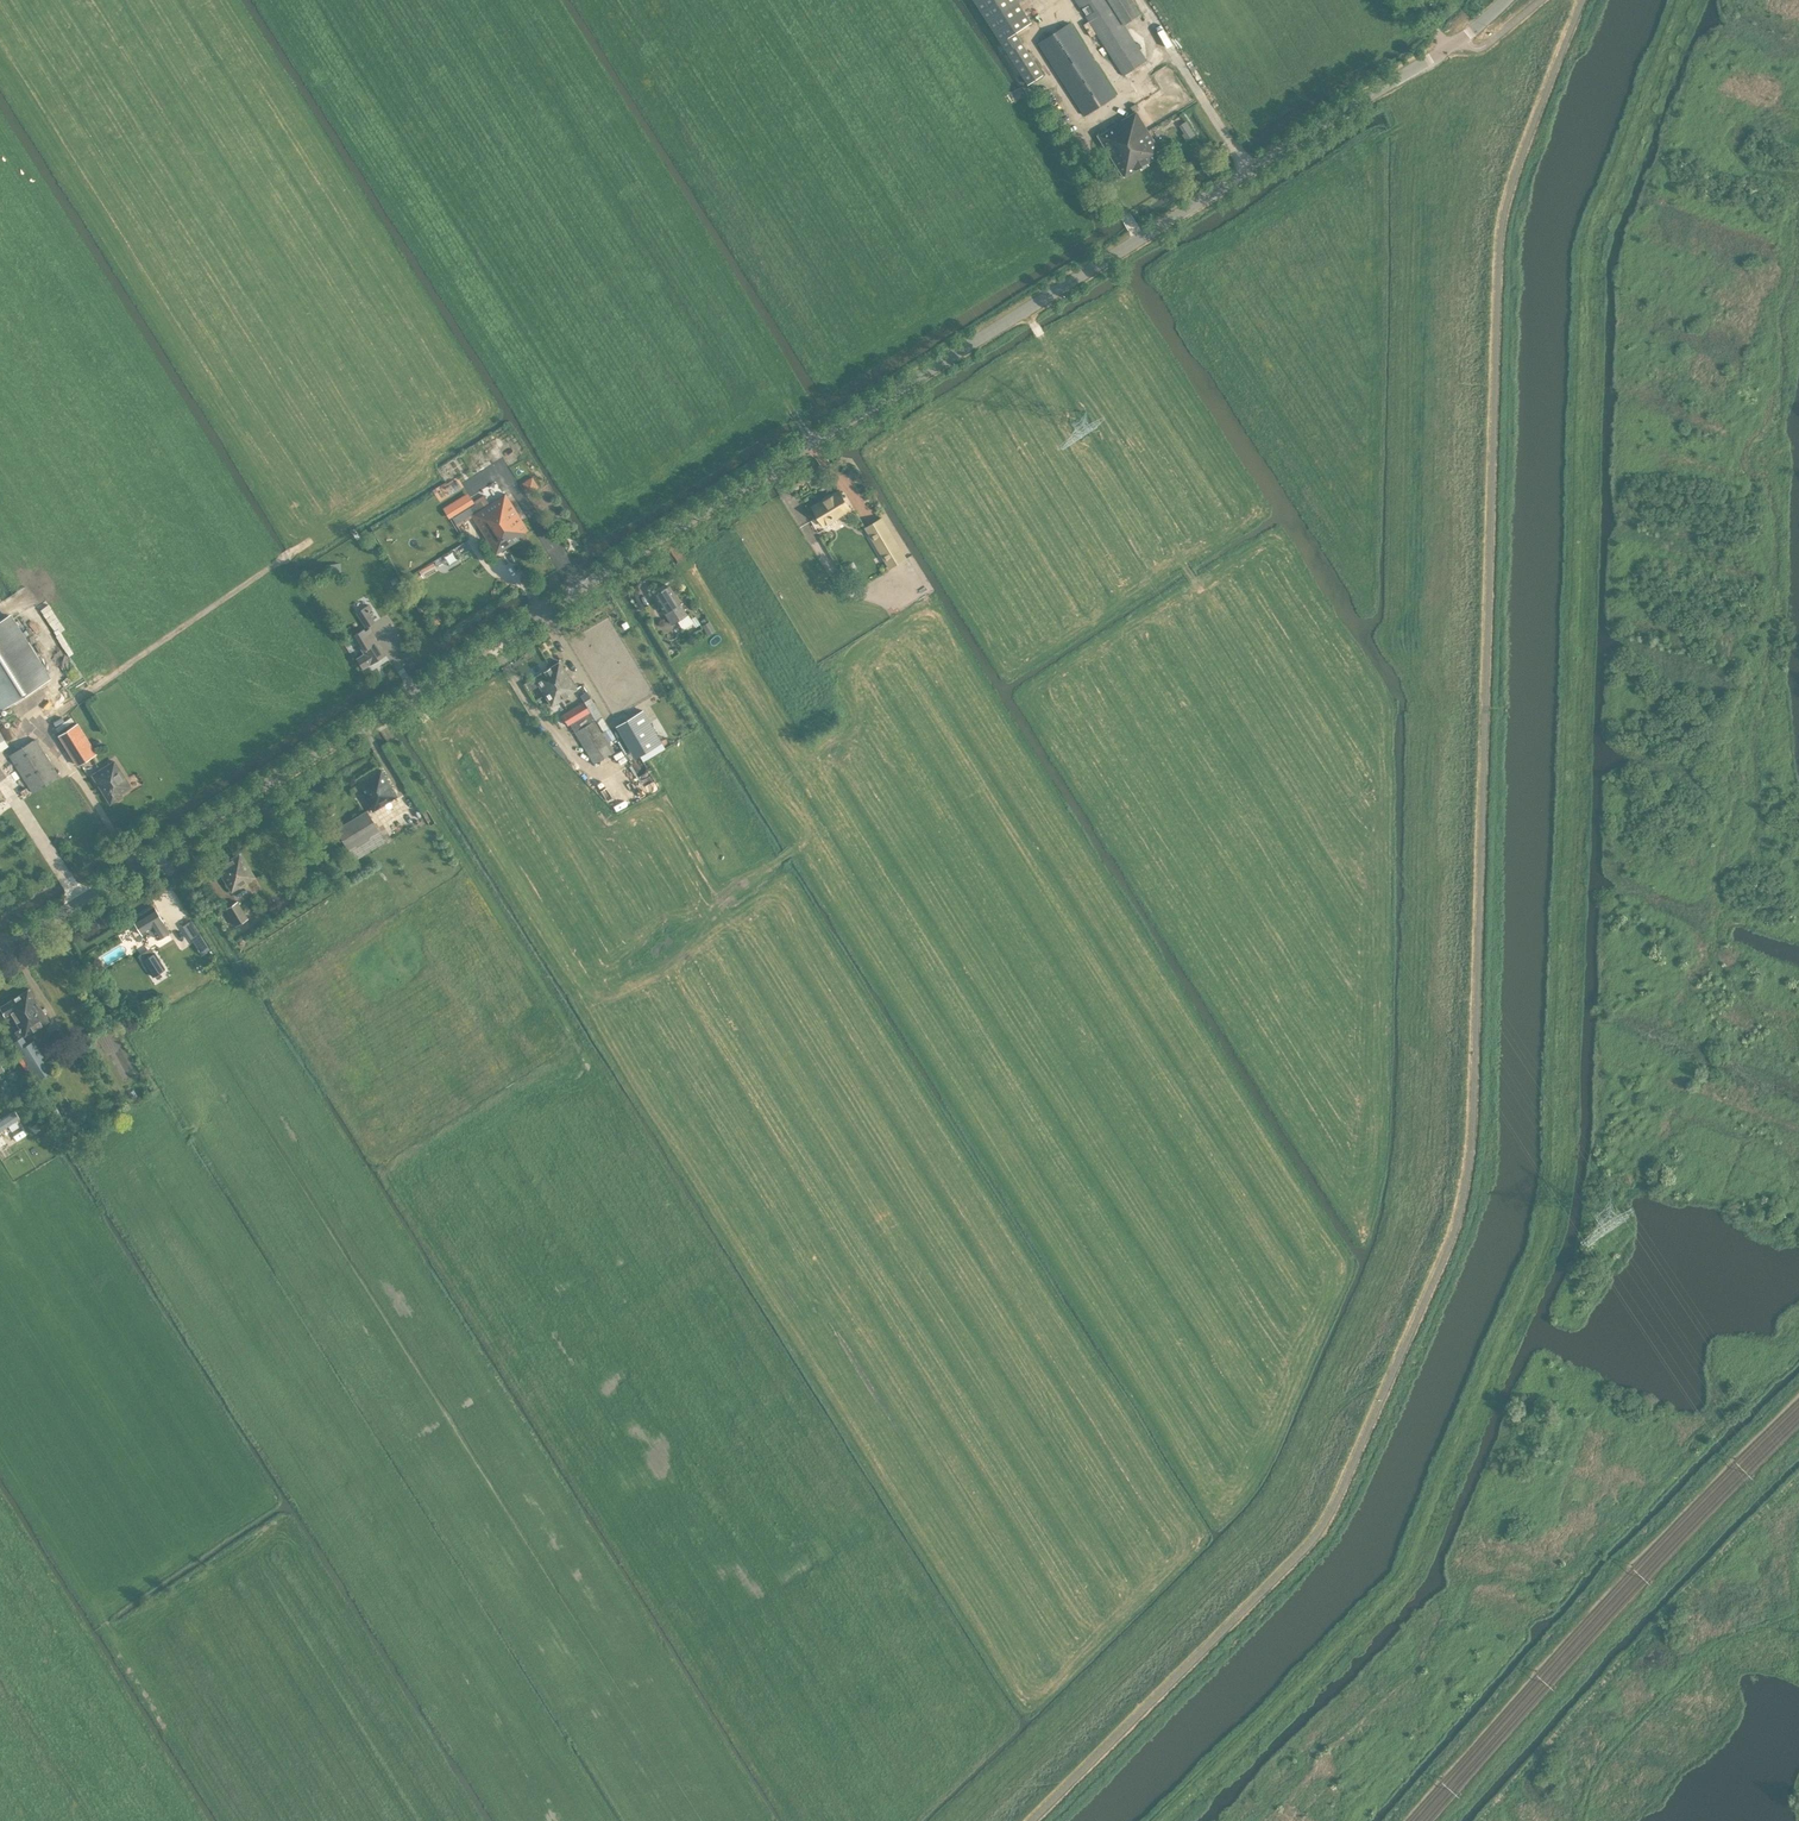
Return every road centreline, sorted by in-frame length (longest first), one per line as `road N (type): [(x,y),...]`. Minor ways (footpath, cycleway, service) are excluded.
road 1 (tertiary): [(0,952),(1461,39),(1505,0)]

